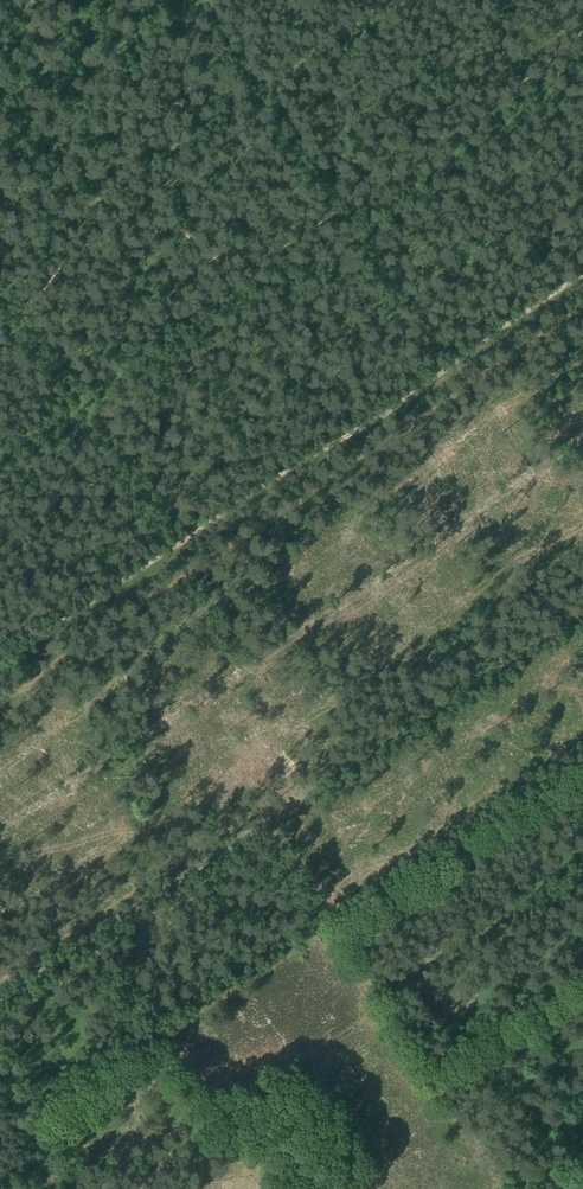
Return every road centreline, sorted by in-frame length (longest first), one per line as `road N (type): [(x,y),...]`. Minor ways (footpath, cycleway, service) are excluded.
road 1 (track): [(0,1002),(582,608)]
road 2 (track): [(582,269),(0,654)]
road 3 (track): [(402,0),(0,270)]
road 4 (track): [(499,1188),(240,836)]

